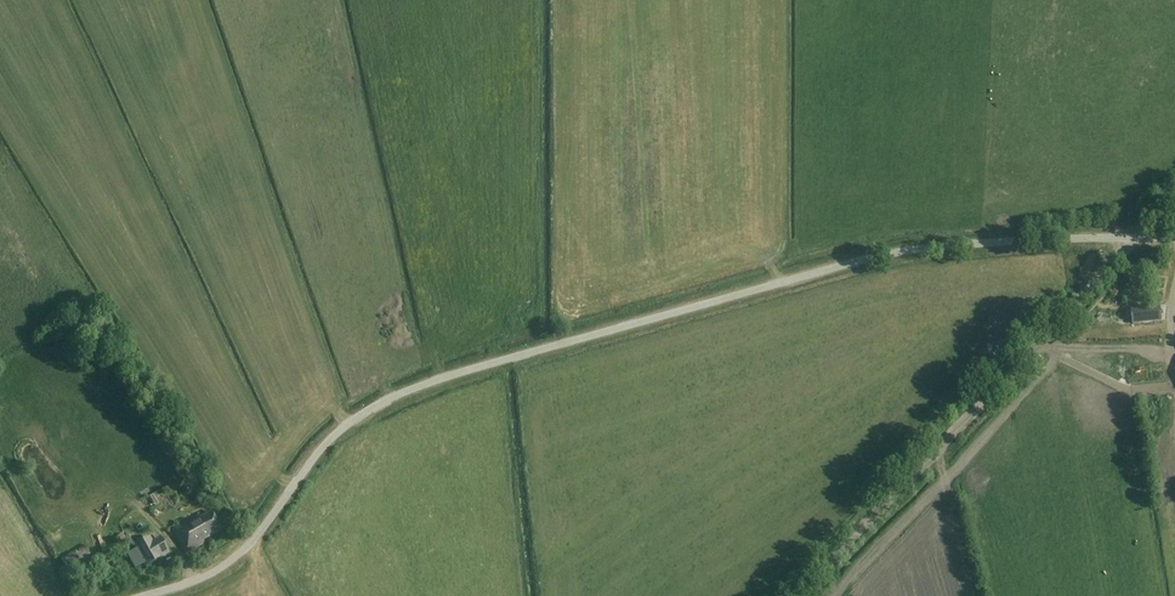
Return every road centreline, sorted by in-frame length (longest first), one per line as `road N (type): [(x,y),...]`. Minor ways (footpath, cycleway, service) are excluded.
road 1 (unclassified): [(144,595),(233,559),(336,435),(419,388),(853,263),(938,247),(1125,237)]
road 2 (track): [(1125,237),(1101,272),(793,595)]

